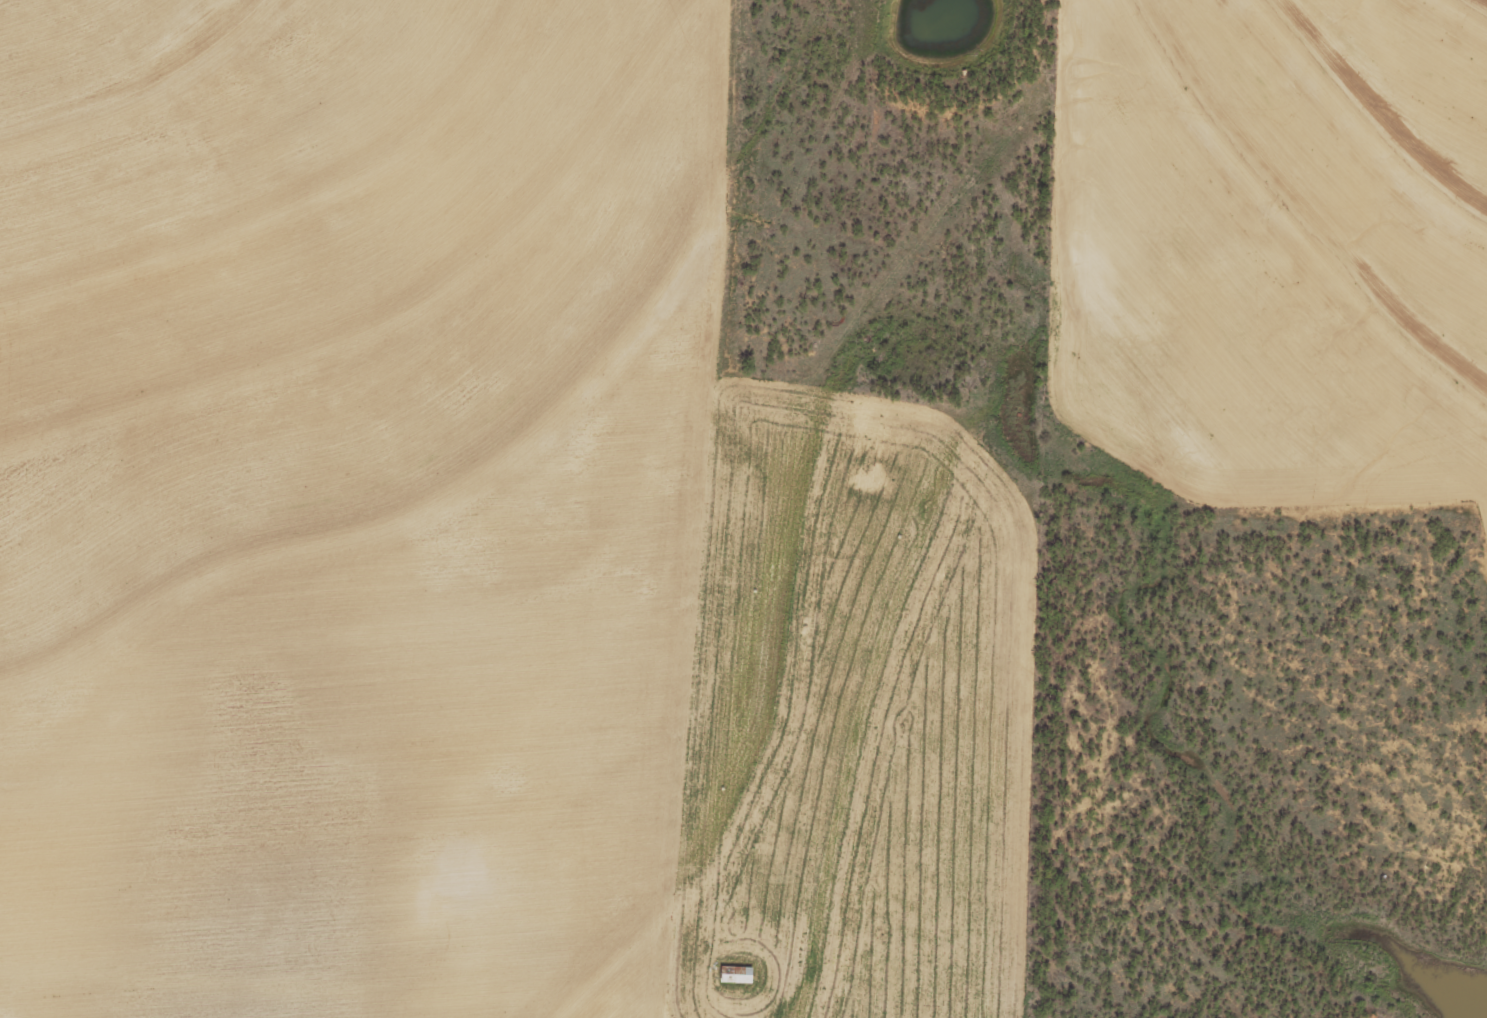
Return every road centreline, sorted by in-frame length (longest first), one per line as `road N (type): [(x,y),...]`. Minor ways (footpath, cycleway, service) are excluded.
road 1 (track): [(306,1017),(148,989),(0,976)]

